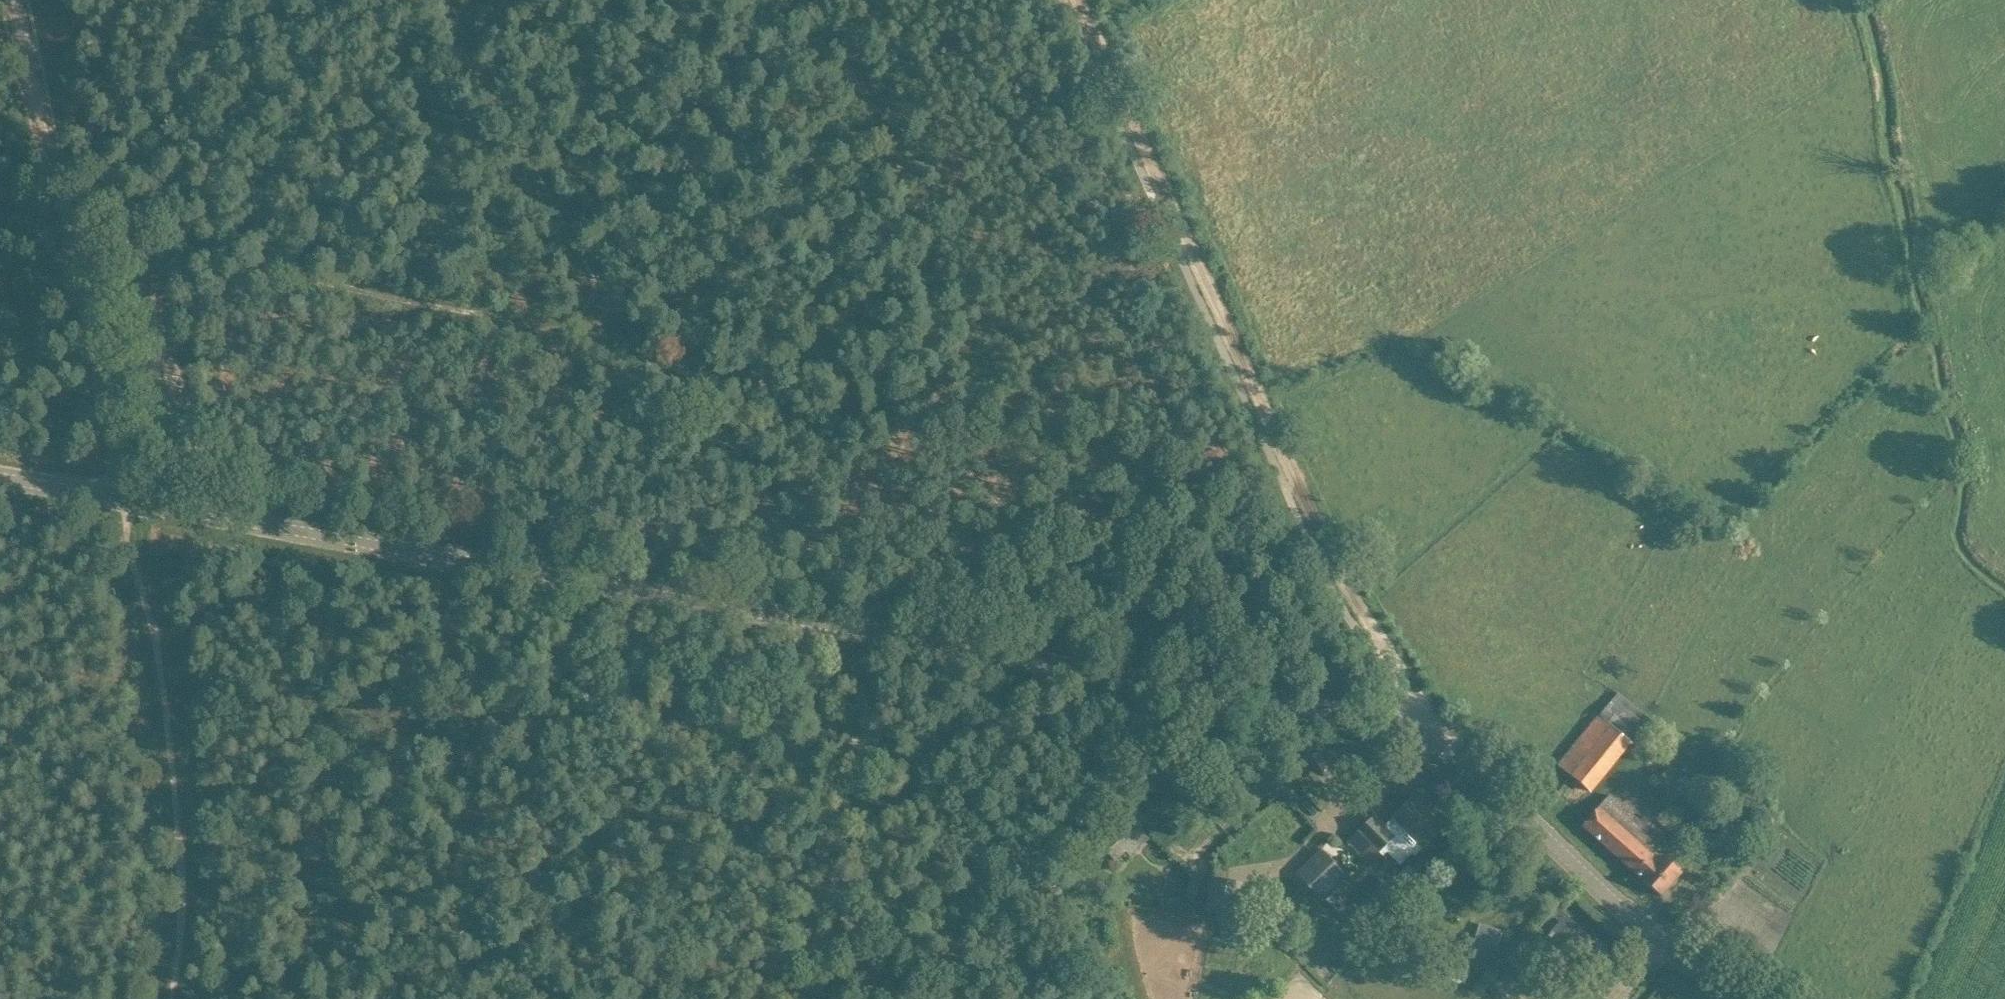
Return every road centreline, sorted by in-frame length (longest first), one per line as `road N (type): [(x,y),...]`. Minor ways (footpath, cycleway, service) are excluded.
road 1 (tertiary): [(127,502),(1408,724)]
road 2 (track): [(1408,724),(1402,680),(1318,525),(1079,0)]
road 3 (track): [(116,500),(107,394),(13,0)]
road 4 (track): [(172,998),(182,860),(154,624),(129,547),(127,502)]
road 5 (tertiary): [(1744,998),(1627,916),(1454,752),(1408,724)]
road 6 (unclassified): [(76,232),(118,389),(127,502)]
road 7 (tertiary): [(0,478),(127,502)]

